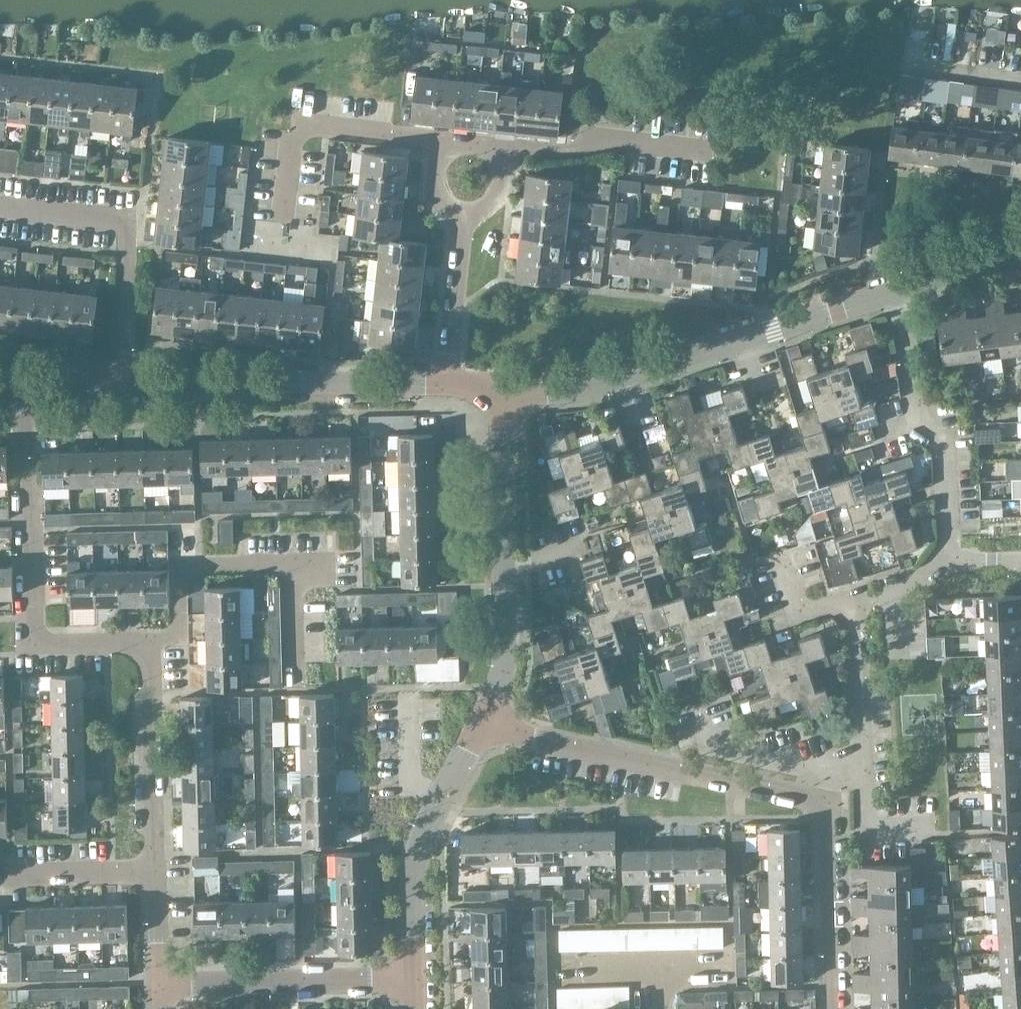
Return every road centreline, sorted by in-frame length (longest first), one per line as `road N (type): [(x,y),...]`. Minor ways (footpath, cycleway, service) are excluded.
road 1 (tertiary): [(500,396),(618,378),(892,291)]
road 2 (residential): [(820,804),(484,723)]
road 3 (tertiary): [(112,385),(450,379)]
road 4 (tertiary): [(484,723),(504,671),(500,396)]
road 5 (residential): [(820,804),(864,760),(852,604),(896,592),(947,560)]
road 6 (residential): [(112,385),(127,221),(0,207)]
road 7 (tertiary): [(412,986),(415,860),(439,795),(484,723)]
road 8 (residential): [(947,560),(944,451),(921,421),(892,291)]
road 9 (residential): [(412,986),(159,990)]
road 10 (residential): [(281,223),(293,126),(438,140)]
road 11 (residential): [(34,621),(27,383)]
road 12 (residential): [(155,875),(151,648)]
road 13 (residential): [(151,648),(179,631),(180,568),(298,567)]
road 14 (residential): [(834,1008),(830,820),(820,804)]
road 15 (residential): [(505,146),(566,151),(594,142),(697,151)]
road 16 (residential): [(0,876),(155,875)]
road 17 (residential): [(450,379),(466,227)]
road 18 (residential): [(151,648),(40,647),(34,621)]
road 19 (tertiary): [(892,291),(1020,252)]

